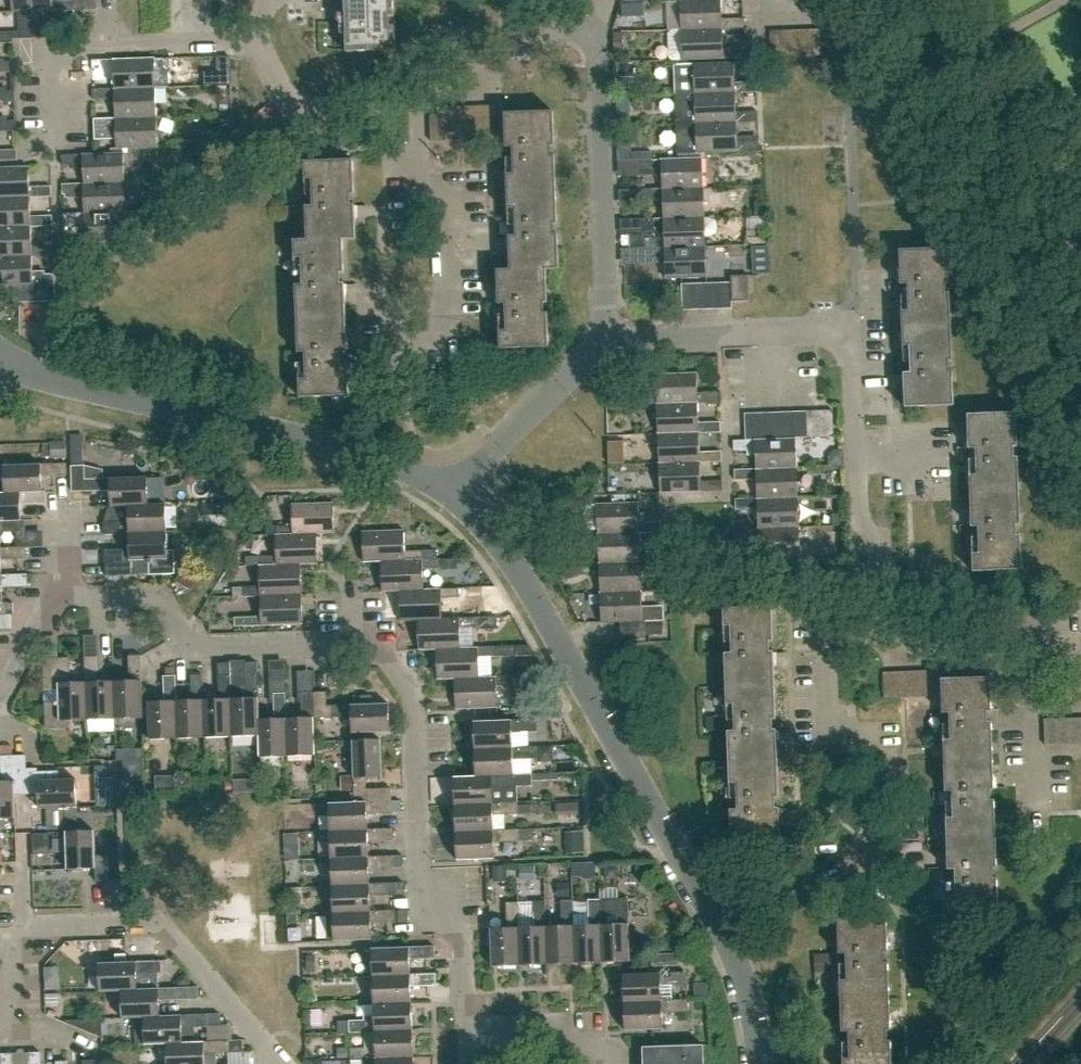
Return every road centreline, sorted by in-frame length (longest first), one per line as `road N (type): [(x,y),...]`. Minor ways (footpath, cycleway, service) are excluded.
road 1 (residential): [(468,1031),(464,935),(422,880),(415,694),(374,642),(204,645),(150,595),(71,596)]
road 2 (unclassified): [(759,1063),(754,1013),(722,934),(524,578),(454,482)]
road 3 (residential): [(882,629),(879,556),(861,533),(845,333),(611,337)]
road 4 (unclassified): [(454,482),(0,362)]
road 5 (residential): [(400,317),(403,345),(414,351),(444,340),(442,231),(422,173),(421,101),(473,97),(475,38)]
road 6 (residential): [(278,1063),(164,926),(25,932)]
road 7 (residential): [(611,337),(598,33)]
road 8 (residential): [(867,855),(878,814),(875,758),(833,725),(821,701),(820,663),(829,633),(882,629)]
road 9 (residential): [(475,38),(450,41),(309,114),(280,91),(255,39)]
road 10 (residential): [(454,482),(611,337)]
road 11 (residential): [(1033,658),(923,656),(882,629)]
road 12 (residential): [(589,1063),(588,1026),(468,1031)]
road 13 (residential): [(1038,814),(1033,658)]
road 14 (residential): [(108,44),(255,39)]
road 15 (residential): [(71,596),(52,604),(0,705)]
road 16 (residential): [(475,38),(598,33)]
road 17 (residential): [(56,122),(57,55),(72,45),(108,44)]

